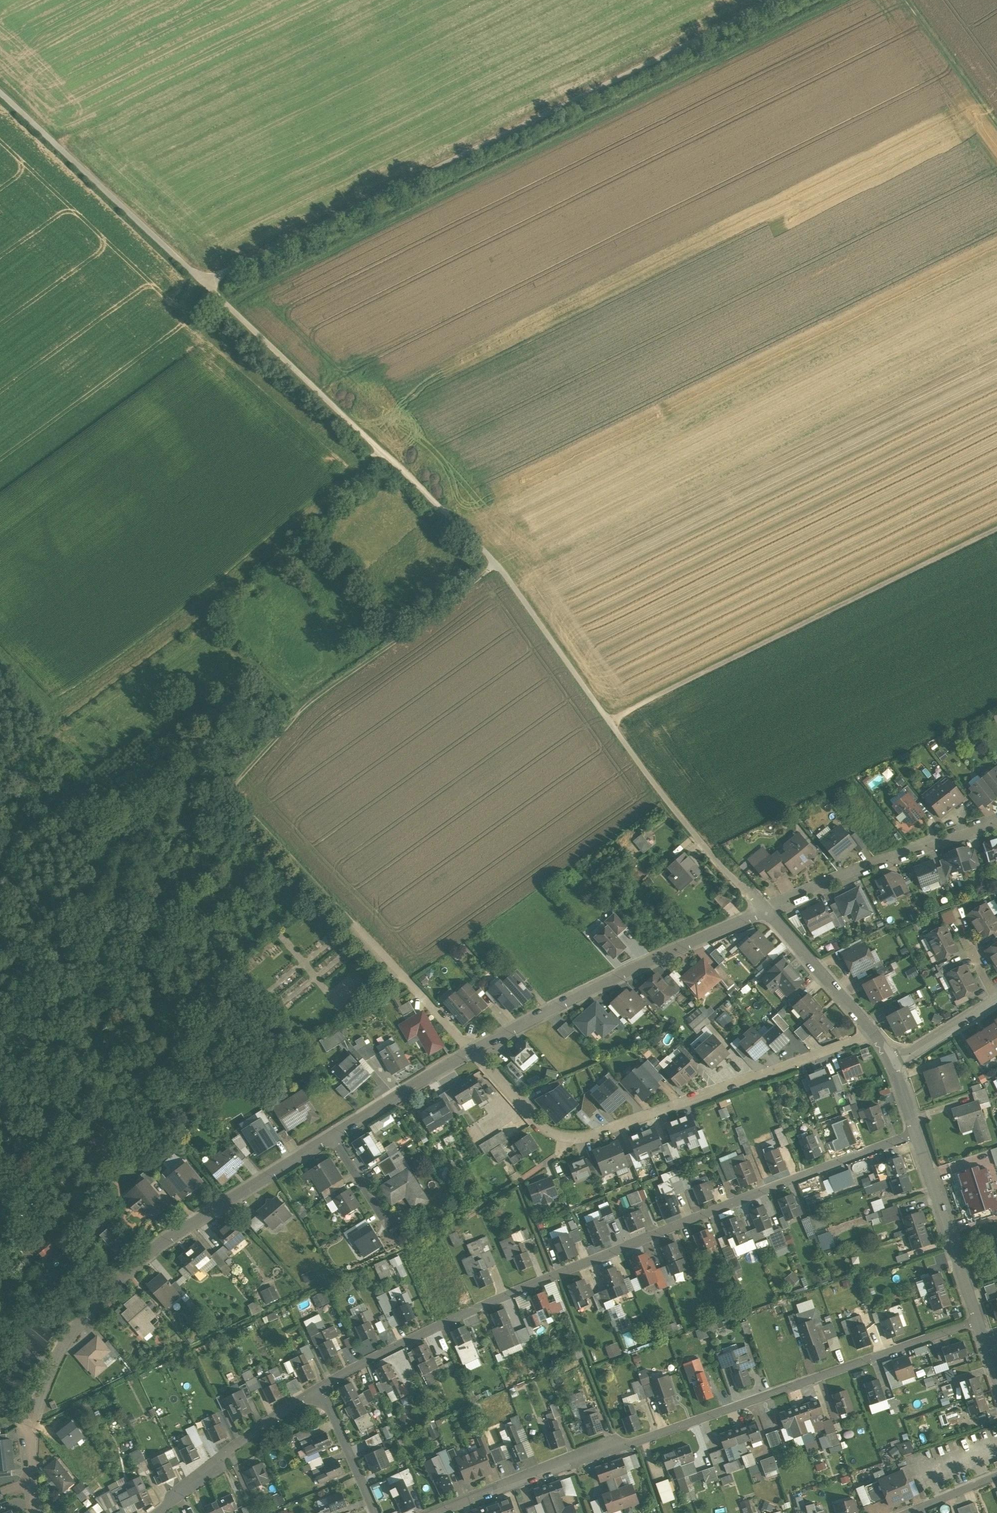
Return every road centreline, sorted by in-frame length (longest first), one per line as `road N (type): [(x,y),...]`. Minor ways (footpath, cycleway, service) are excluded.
road 1 (track): [(205,284),(496,568),(664,798)]
road 2 (residential): [(916,1136),(556,1277),(407,1341),(318,1392)]
road 3 (track): [(205,284),(786,0)]
road 4 (residential): [(435,1512),(976,1323)]
road 5 (residential): [(872,1036),(573,1141),(530,1122),(471,1051)]
road 6 (track): [(996,533),(607,725)]
road 7 (track): [(496,568),(304,706),(230,787)]
road 8 (residential): [(71,1328),(155,1245),(332,1136)]
road 9 (residential): [(471,1051),(766,913)]
road 10 (track): [(230,787),(0,1016)]
road 11 (track): [(0,96),(205,284)]
road 12 (residential): [(766,913),(996,823)]
road 13 (residential): [(318,1392),(156,1512)]
road 14 (residential): [(916,1136),(976,1323)]
road 15 (residential): [(332,1136),(471,1051)]
road 16 (residential): [(766,913),(872,1036)]
road 17 (track): [(996,121),(910,0)]
road 18 (residential): [(318,1392),(375,1512)]

